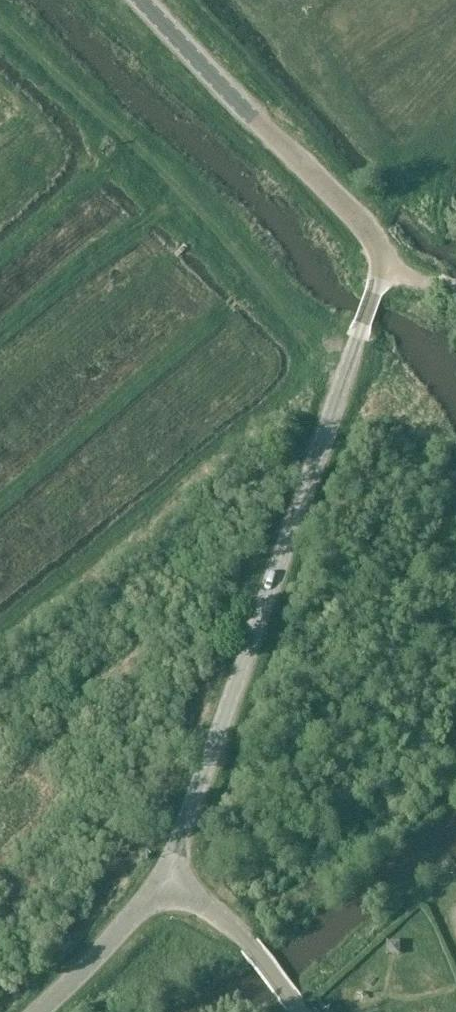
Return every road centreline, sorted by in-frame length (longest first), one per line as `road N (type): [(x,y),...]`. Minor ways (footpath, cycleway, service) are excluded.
road 1 (tertiary): [(163,878),(382,272)]
road 2 (tertiary): [(382,272),(369,232),(139,0)]
road 3 (tertiary): [(40,1011),(163,878)]

